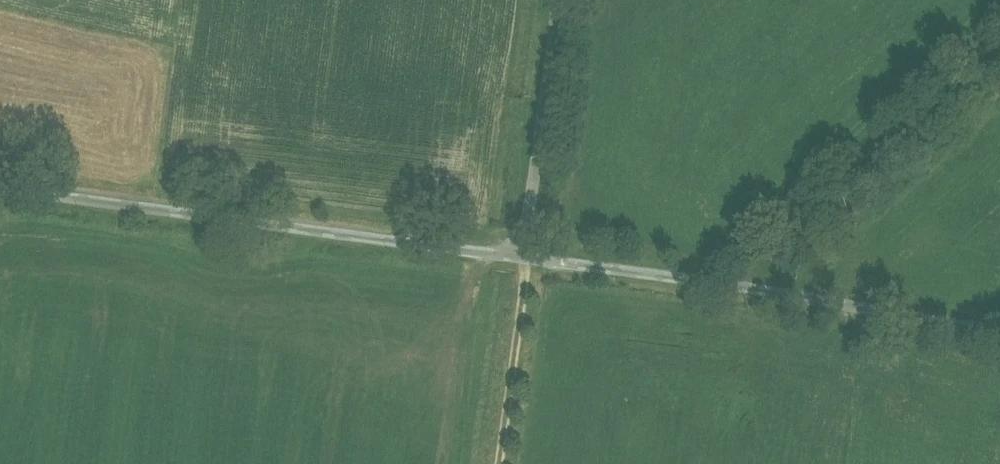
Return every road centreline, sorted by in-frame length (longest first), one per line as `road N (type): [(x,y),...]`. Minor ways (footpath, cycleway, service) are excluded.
road 1 (residential): [(0,185),(519,263)]
road 2 (residential): [(519,263),(999,335)]
road 3 (track): [(999,44),(699,286)]
road 4 (unclassified): [(519,263),(554,0)]
road 5 (track): [(519,263),(489,463)]

